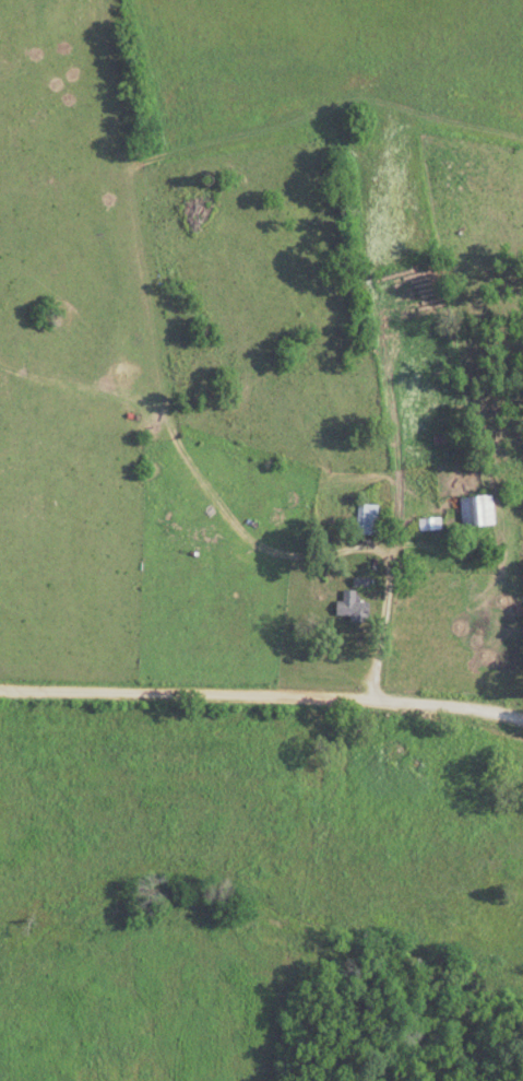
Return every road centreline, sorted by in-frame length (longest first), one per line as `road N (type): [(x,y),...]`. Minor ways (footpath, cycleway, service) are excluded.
road 1 (residential): [(377,712),(400,508),(392,343),(364,178),(333,128),(219,0)]
road 2 (residential): [(522,734),(418,714),(0,701)]
road 3 (residential): [(323,118),(299,137),(177,156),(0,204)]
road 4 (residential): [(364,178),(383,151),(430,133),(522,148)]

